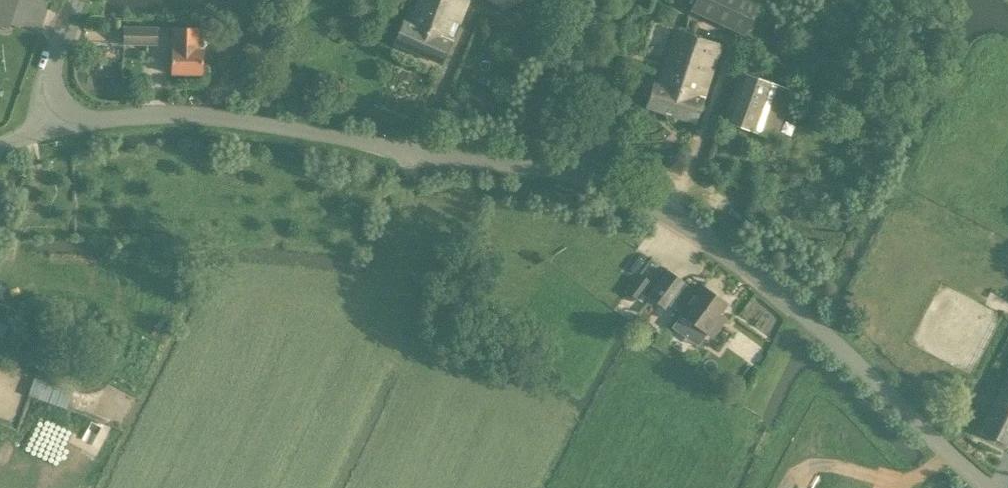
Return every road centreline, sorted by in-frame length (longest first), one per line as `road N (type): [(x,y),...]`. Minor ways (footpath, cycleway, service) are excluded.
road 1 (unclassified): [(986,487),(805,315),(713,243),(585,177),(270,115),(167,111),(48,127)]
road 2 (unclassified): [(48,127),(50,69),(74,0)]

